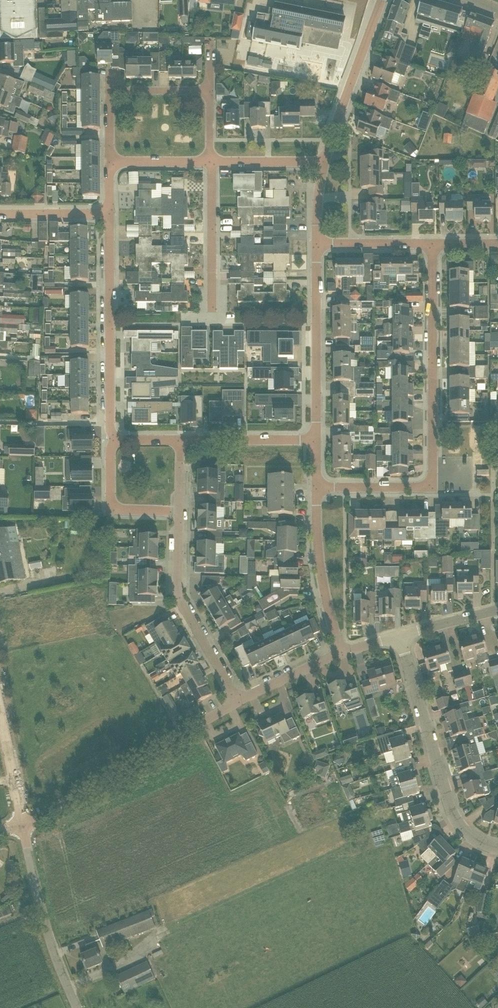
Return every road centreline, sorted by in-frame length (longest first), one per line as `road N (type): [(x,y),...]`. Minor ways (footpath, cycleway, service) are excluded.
road 1 (residential): [(317,488),(426,487),(433,474),(433,245)]
road 2 (unclassified): [(20,825),(48,817),(237,701)]
road 3 (residential): [(497,848),(468,838),(446,807),(397,637)]
road 4 (residential): [(118,440),(110,213)]
road 5 (residential): [(237,701),(179,599),(180,511)]
road 6 (residential): [(317,439),(317,246)]
road 7 (unclassified): [(71,1007),(38,937),(20,825)]
road 8 (residential): [(323,162),(382,0)]
road 9 (residential): [(345,651),(317,553),(317,488)]
road 10 (residential): [(214,306),(210,160)]
road 11 (residential): [(180,511),(110,510),(118,440)]
road 12 (residential): [(317,439),(181,440)]

